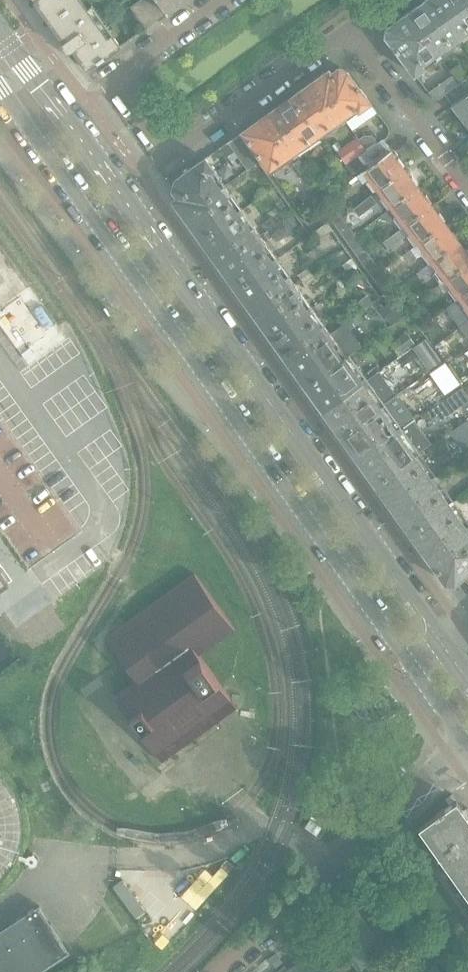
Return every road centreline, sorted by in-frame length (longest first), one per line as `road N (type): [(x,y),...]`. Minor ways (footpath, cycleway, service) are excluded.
road 1 (tertiary): [(446,640),(162,242),(0,36)]
road 2 (tertiary): [(0,82),(418,662)]
road 3 (residential): [(228,0),(118,76),(168,149),(347,25)]
road 4 (residential): [(218,971),(467,744)]
road 5 (residential): [(467,187),(347,25)]

